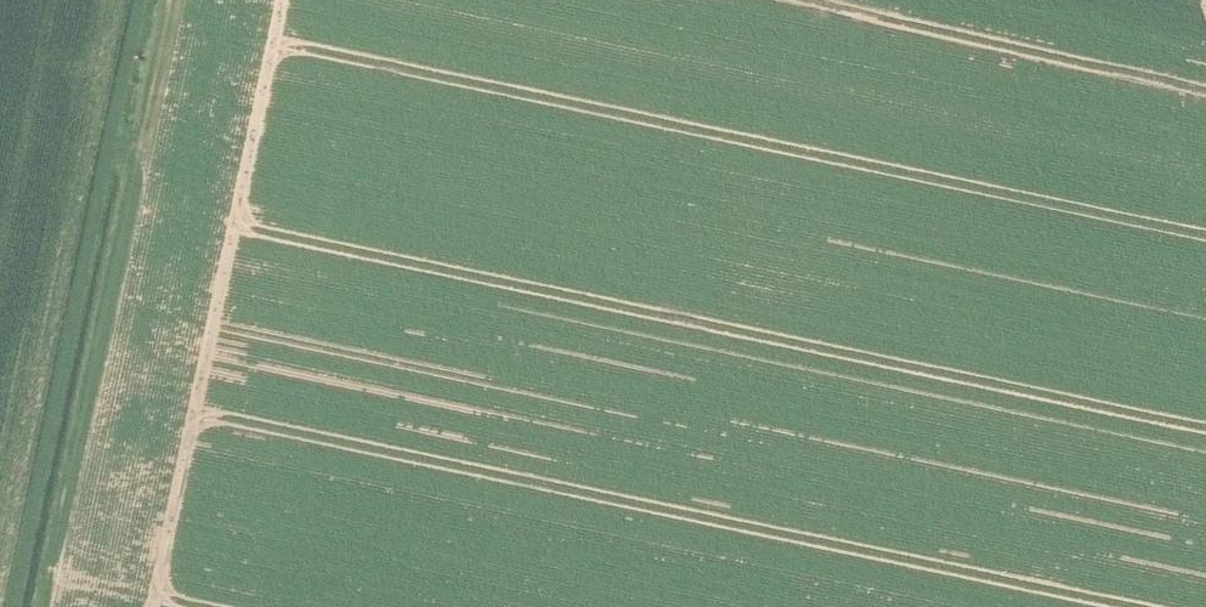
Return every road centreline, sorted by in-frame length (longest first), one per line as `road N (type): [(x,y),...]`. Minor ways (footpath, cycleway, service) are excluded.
road 1 (track): [(174,0),(146,138),(139,149),(113,153)]

